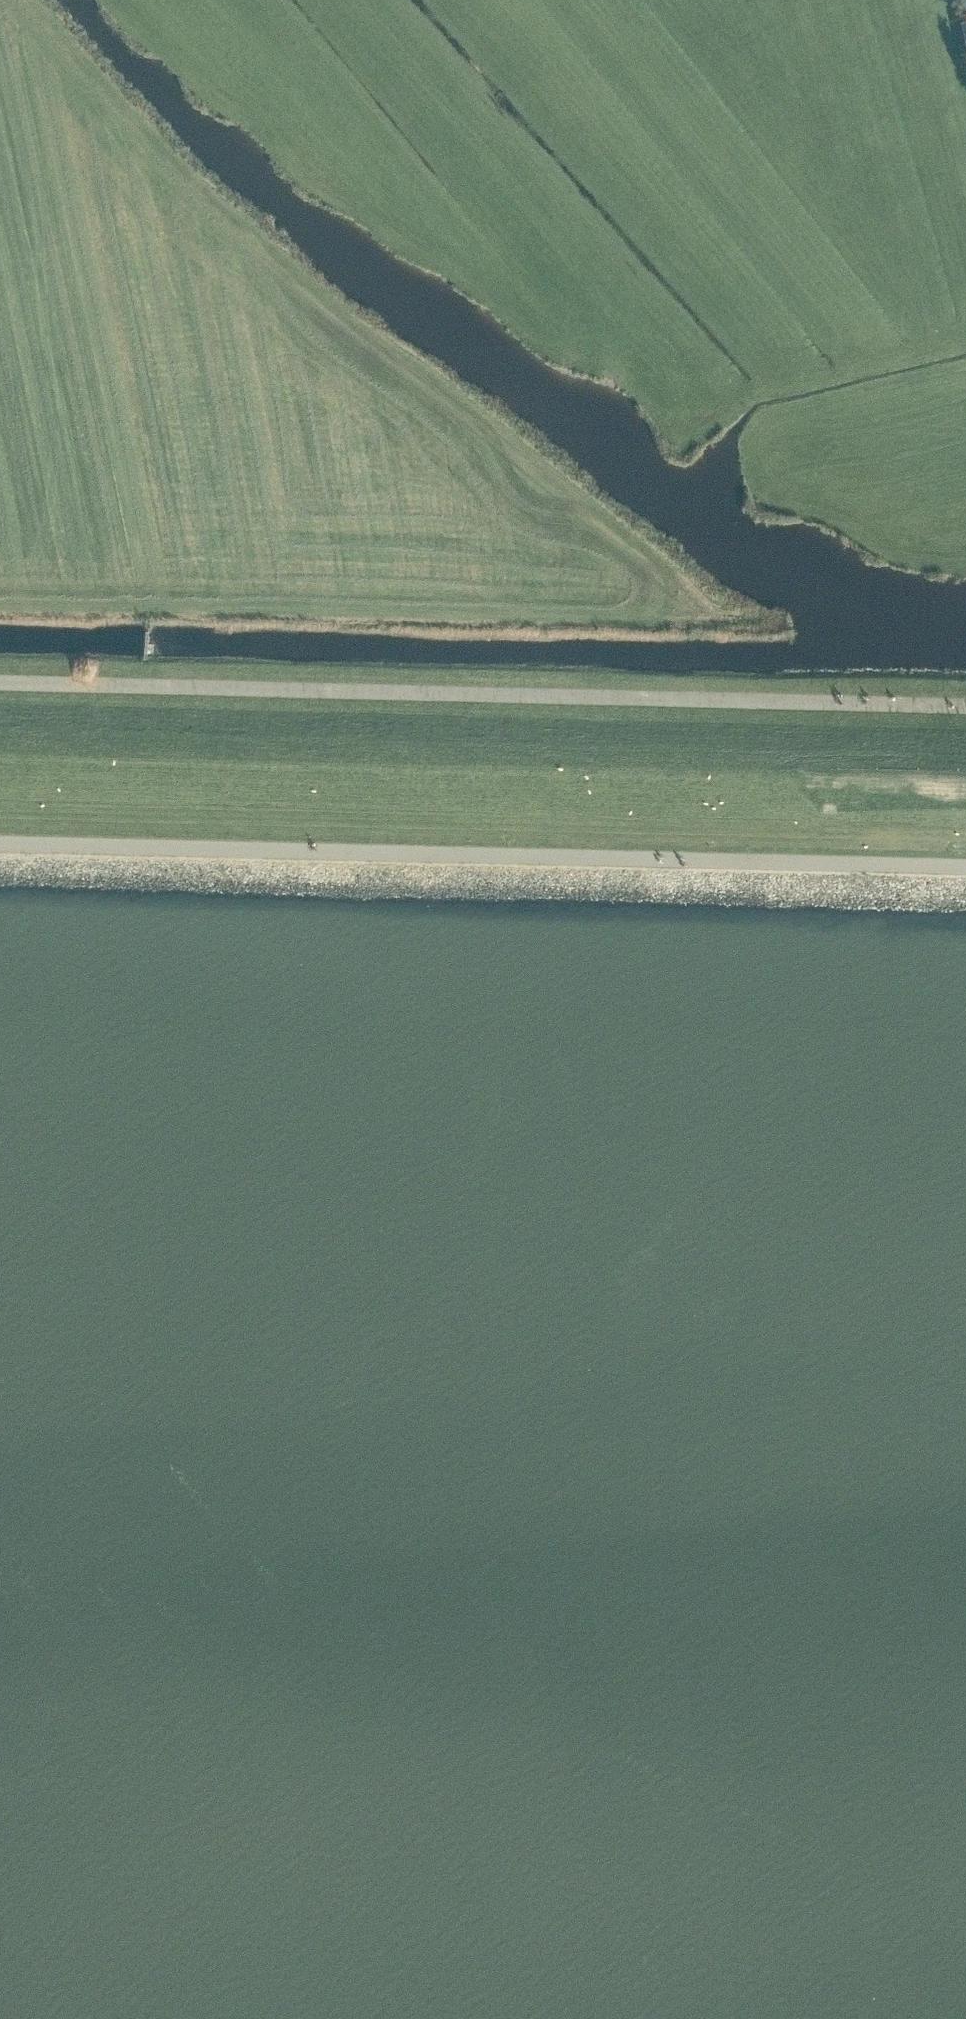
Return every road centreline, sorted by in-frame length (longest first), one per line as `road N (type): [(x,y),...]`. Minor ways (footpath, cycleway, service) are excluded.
road 1 (unclassified): [(965,716),(0,691)]
road 2 (unclassified): [(0,861),(965,885)]

